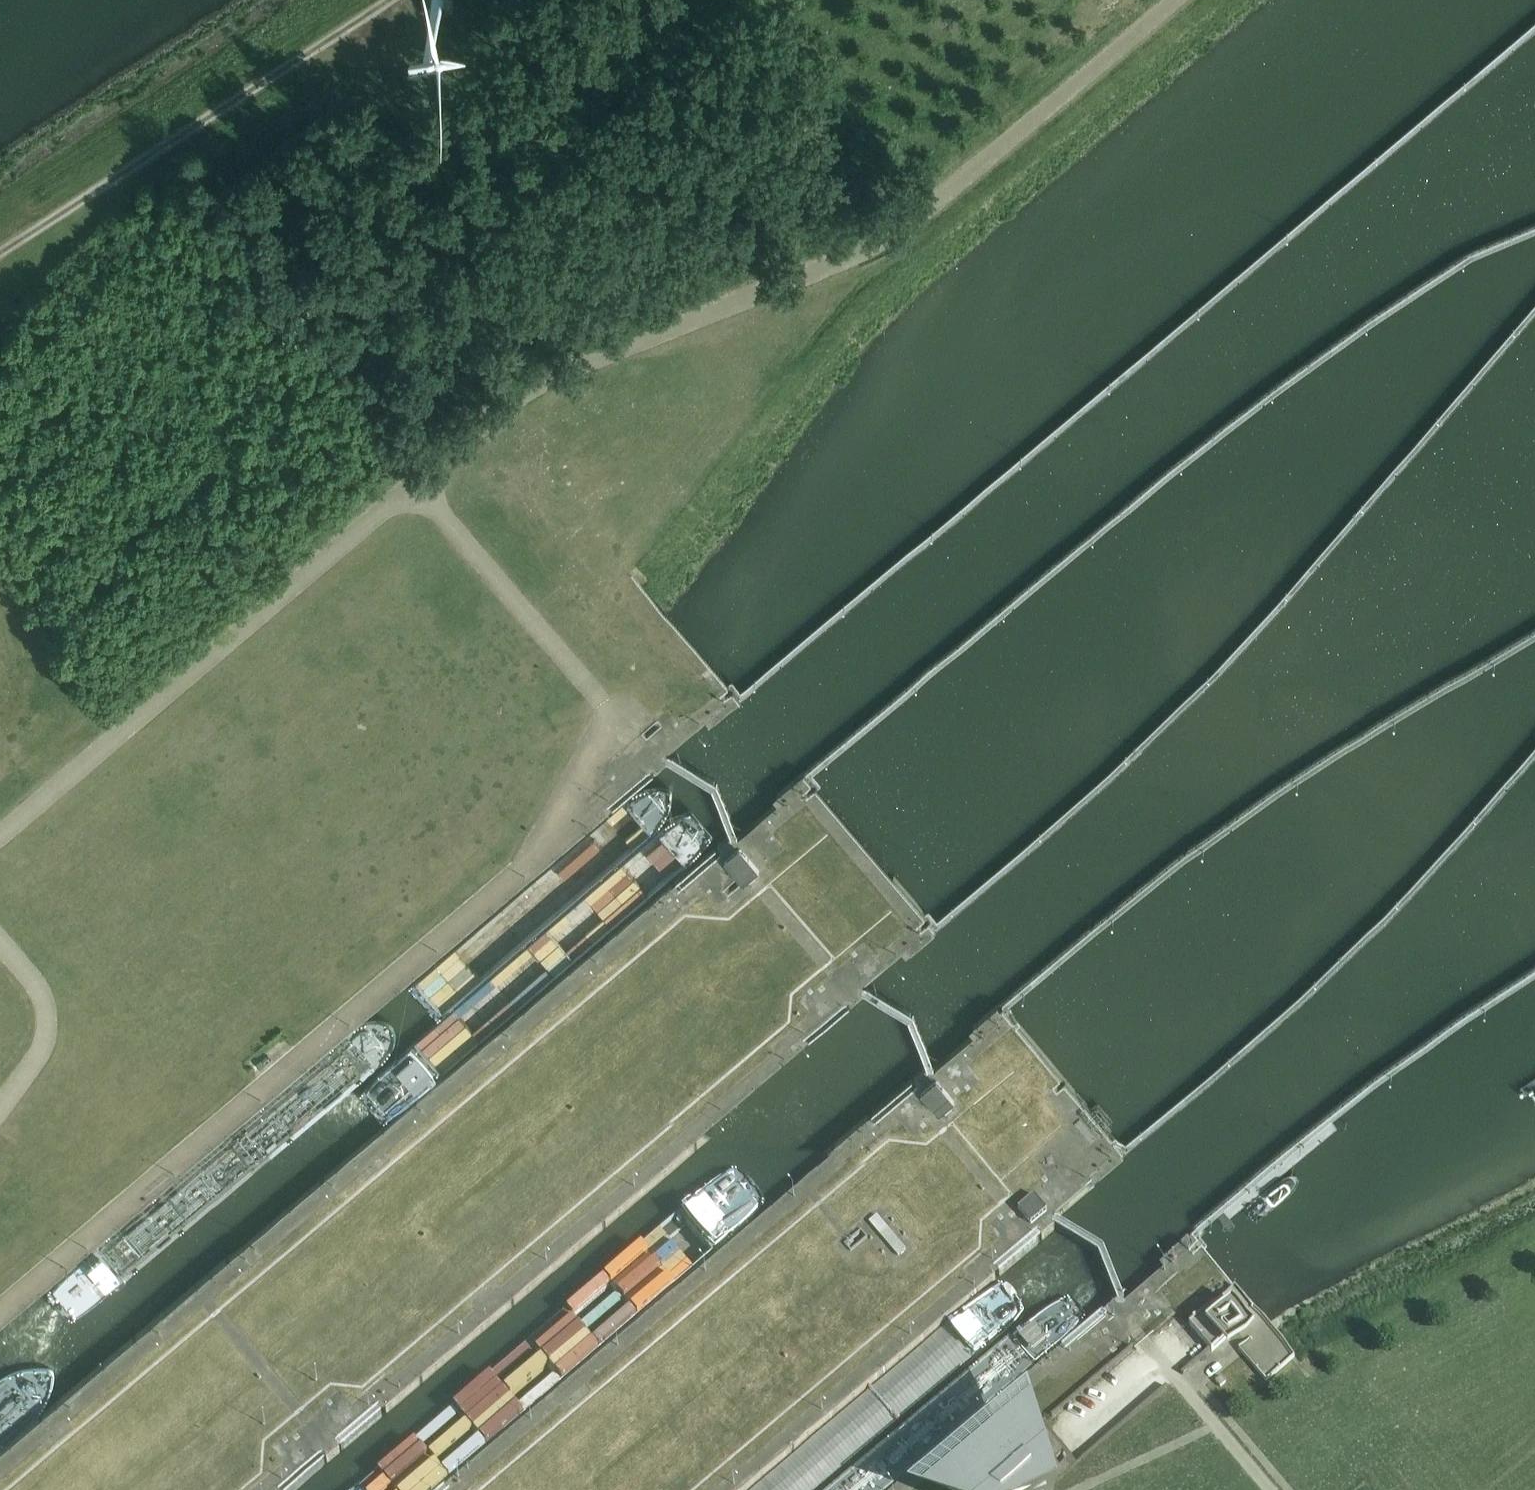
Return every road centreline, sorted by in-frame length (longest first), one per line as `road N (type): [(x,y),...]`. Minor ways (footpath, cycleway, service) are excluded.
road 1 (unclassified): [(0,837),(533,383),(875,244),(936,204),(1178,0)]
road 2 (unclassified): [(0,1104),(51,1025),(48,994),(0,940)]

